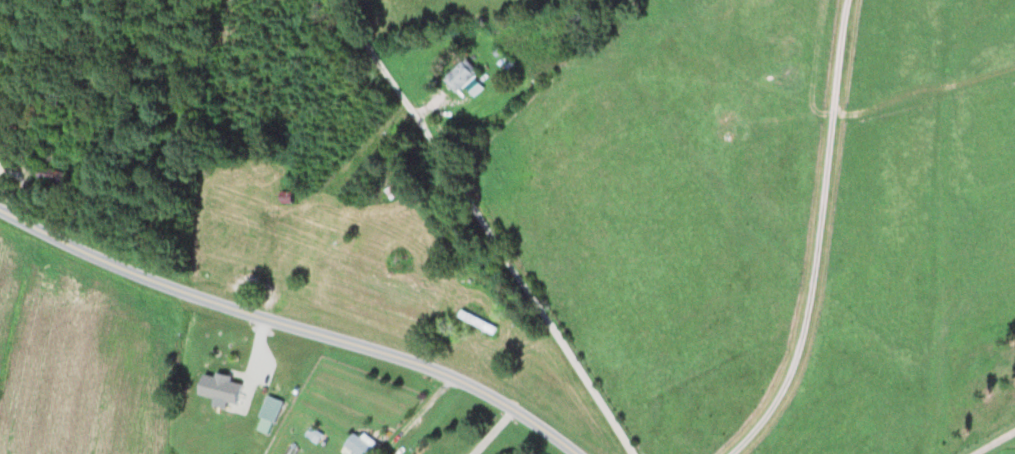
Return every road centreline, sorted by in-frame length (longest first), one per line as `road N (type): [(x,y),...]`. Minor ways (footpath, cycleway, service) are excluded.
road 1 (residential): [(582,453),(444,373),(102,261),(0,207)]
road 2 (residential): [(631,453),(381,69),(348,0)]
road 3 (track): [(732,453),(782,392),(807,314),(847,0)]

